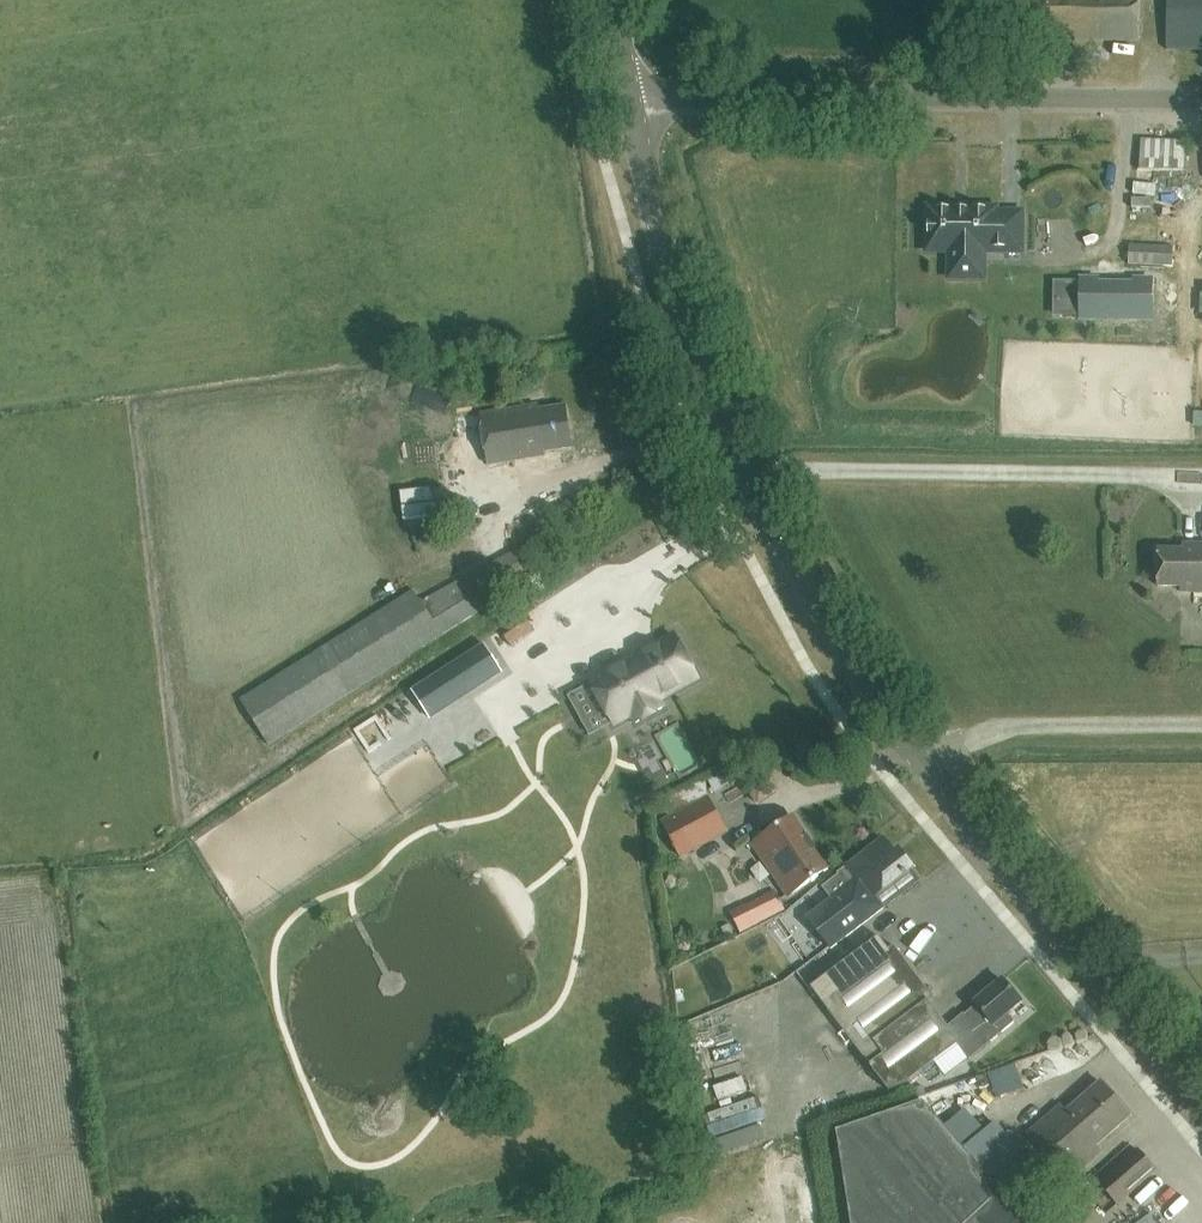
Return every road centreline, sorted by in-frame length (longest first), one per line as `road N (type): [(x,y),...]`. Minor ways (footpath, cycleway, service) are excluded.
road 1 (tertiary): [(1201,1099),(929,769),(775,526),(715,390),(663,241),(633,106)]
road 2 (unclassified): [(1201,97),(736,95),(633,106)]

